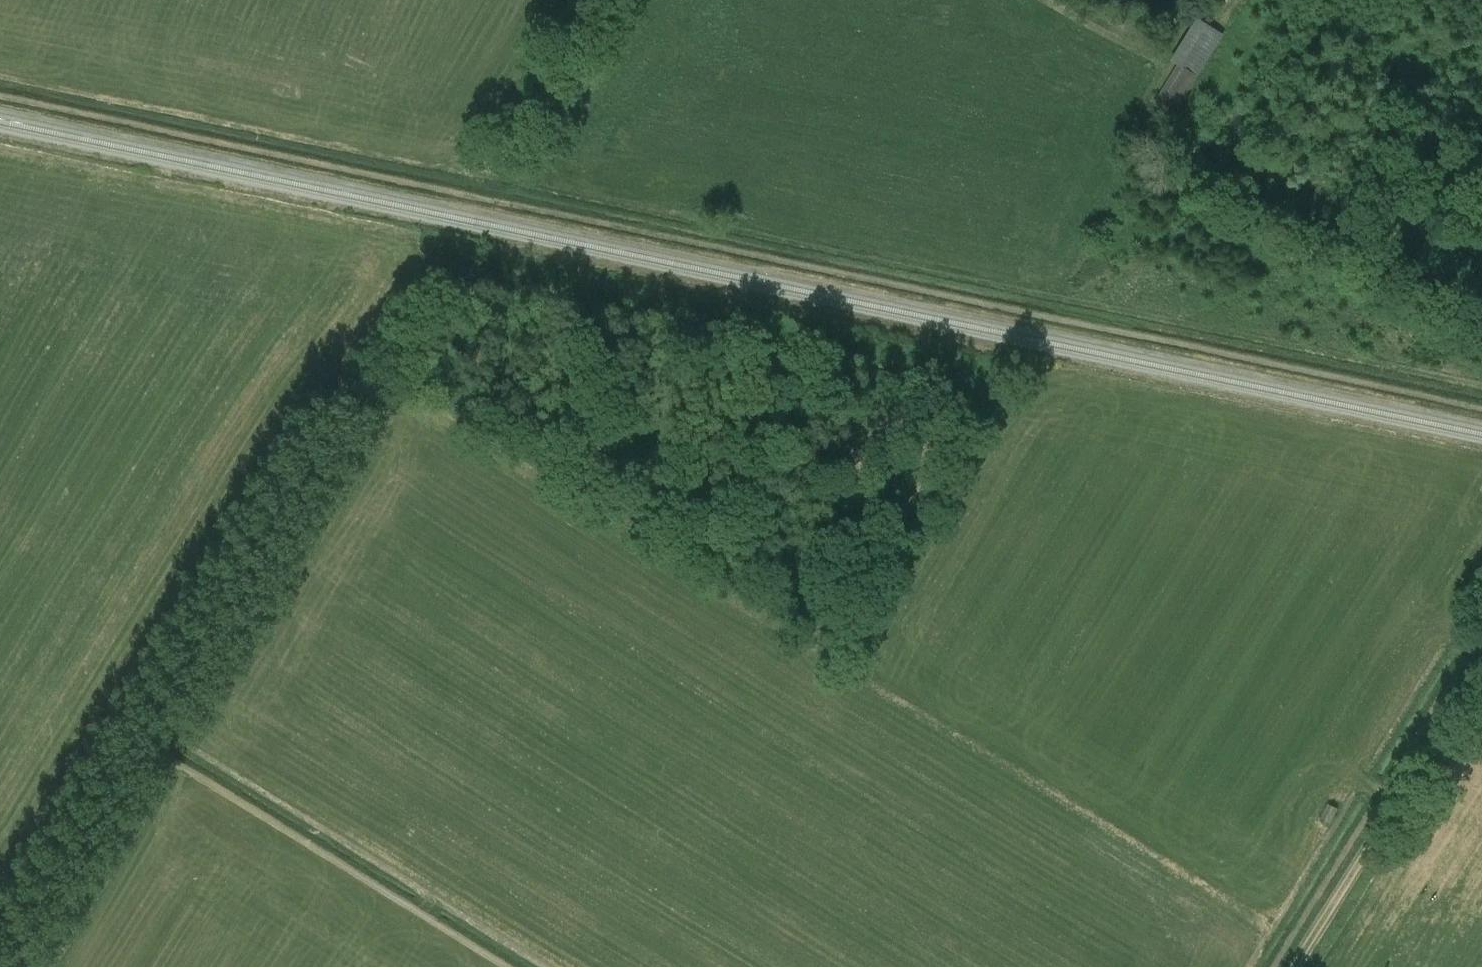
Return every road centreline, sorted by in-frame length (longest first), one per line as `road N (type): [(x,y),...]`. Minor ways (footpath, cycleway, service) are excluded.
road 1 (track): [(7,966),(461,241)]
road 2 (track): [(1481,662),(1292,966)]
road 3 (track): [(504,171),(604,0)]

